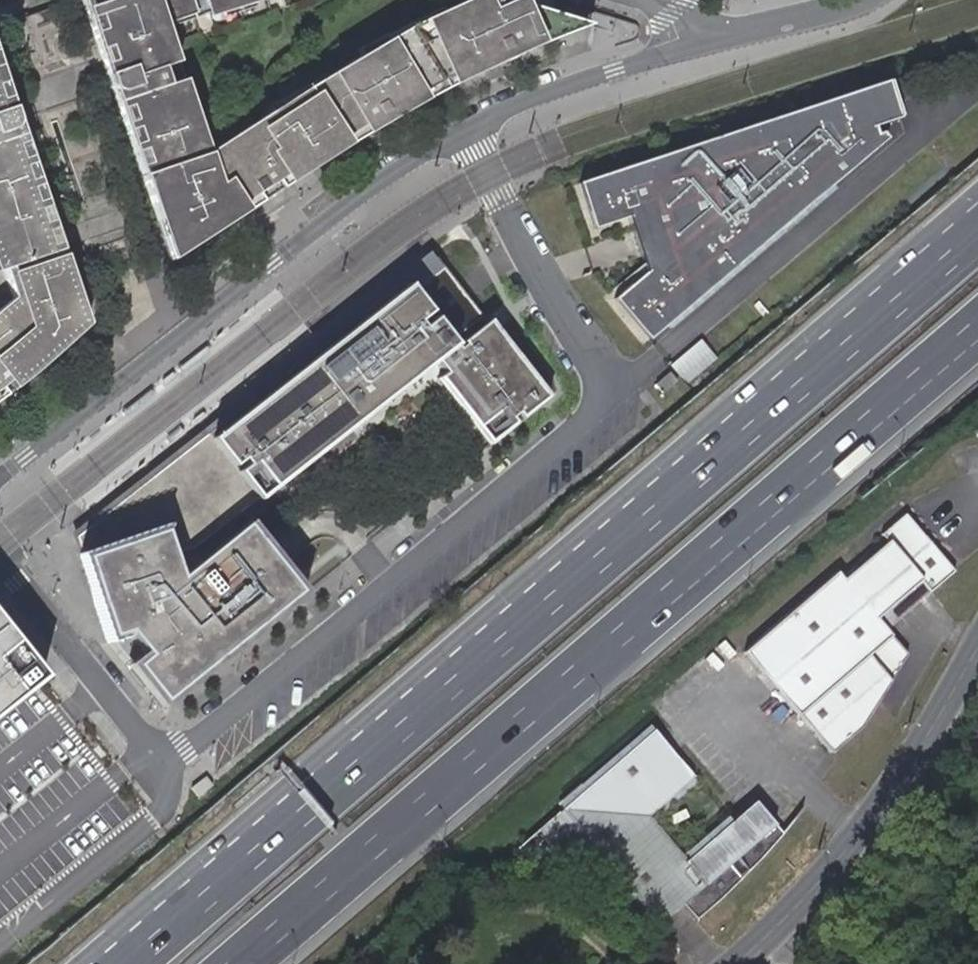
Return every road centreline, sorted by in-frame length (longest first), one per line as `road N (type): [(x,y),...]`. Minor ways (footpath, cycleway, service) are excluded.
road 1 (unclassified): [(0,548),(143,732),(181,741),(215,724),(618,388),(559,302),(465,133)]
road 2 (motorway): [(977,238),(131,963)]
road 3 (motorway): [(242,963),(977,330)]
road 4 (residential): [(0,476),(395,169),(465,133)]
road 5 (unclassified): [(977,653),(922,746),(800,911),(736,963)]
road 6 (residential): [(465,133),(608,71),(705,41)]
road 7 (residential): [(705,41),(865,0)]

